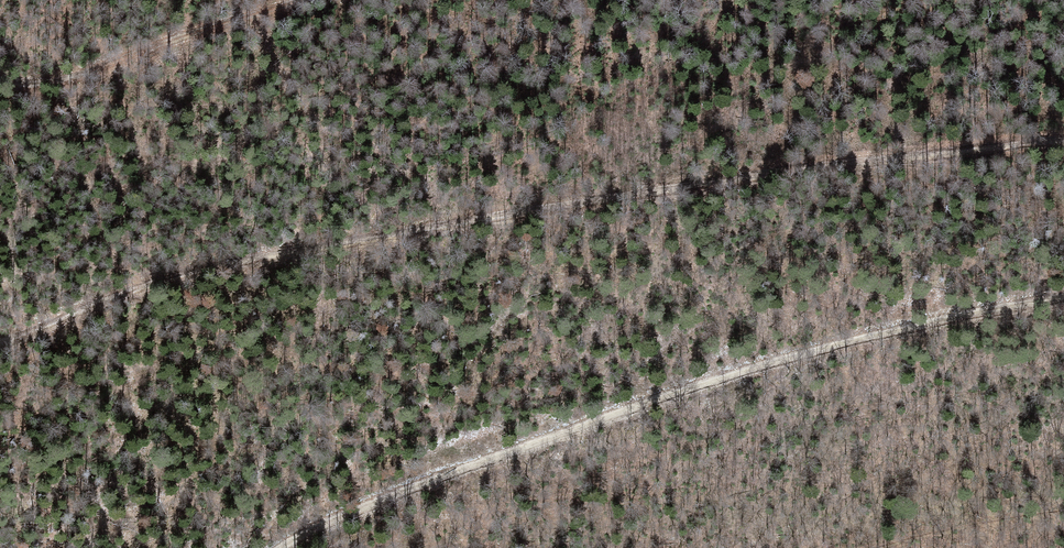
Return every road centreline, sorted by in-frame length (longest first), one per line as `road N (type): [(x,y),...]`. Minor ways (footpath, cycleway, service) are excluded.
road 1 (track): [(1063,138),(535,207),(314,247),(185,273),(0,342)]
road 2 (track): [(282,547),(439,477),(638,408),(809,353),(1063,295)]
road 3 (track): [(0,77),(49,87),(293,0)]

